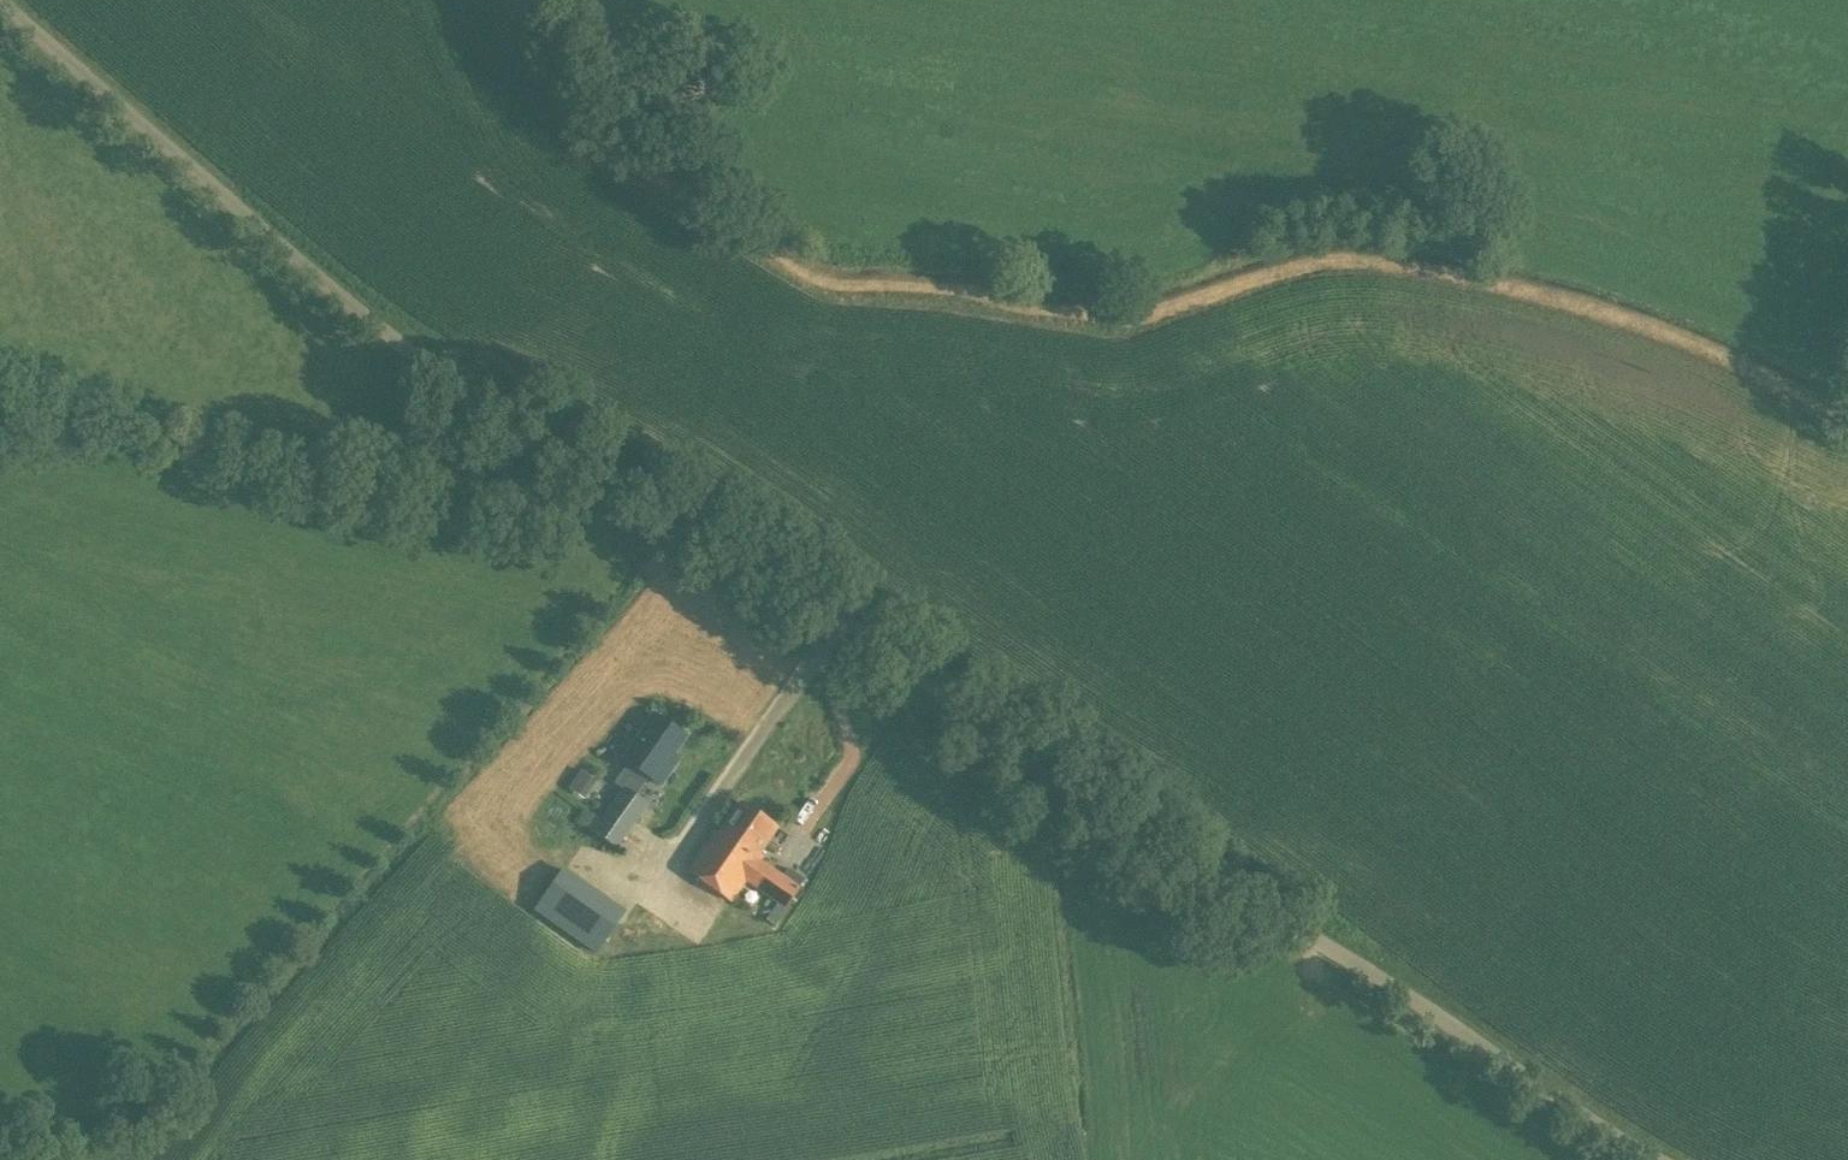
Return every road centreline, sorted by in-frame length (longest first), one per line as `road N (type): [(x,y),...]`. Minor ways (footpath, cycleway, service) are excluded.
road 1 (unclassified): [(1688,1159),(361,315),(3,0)]

